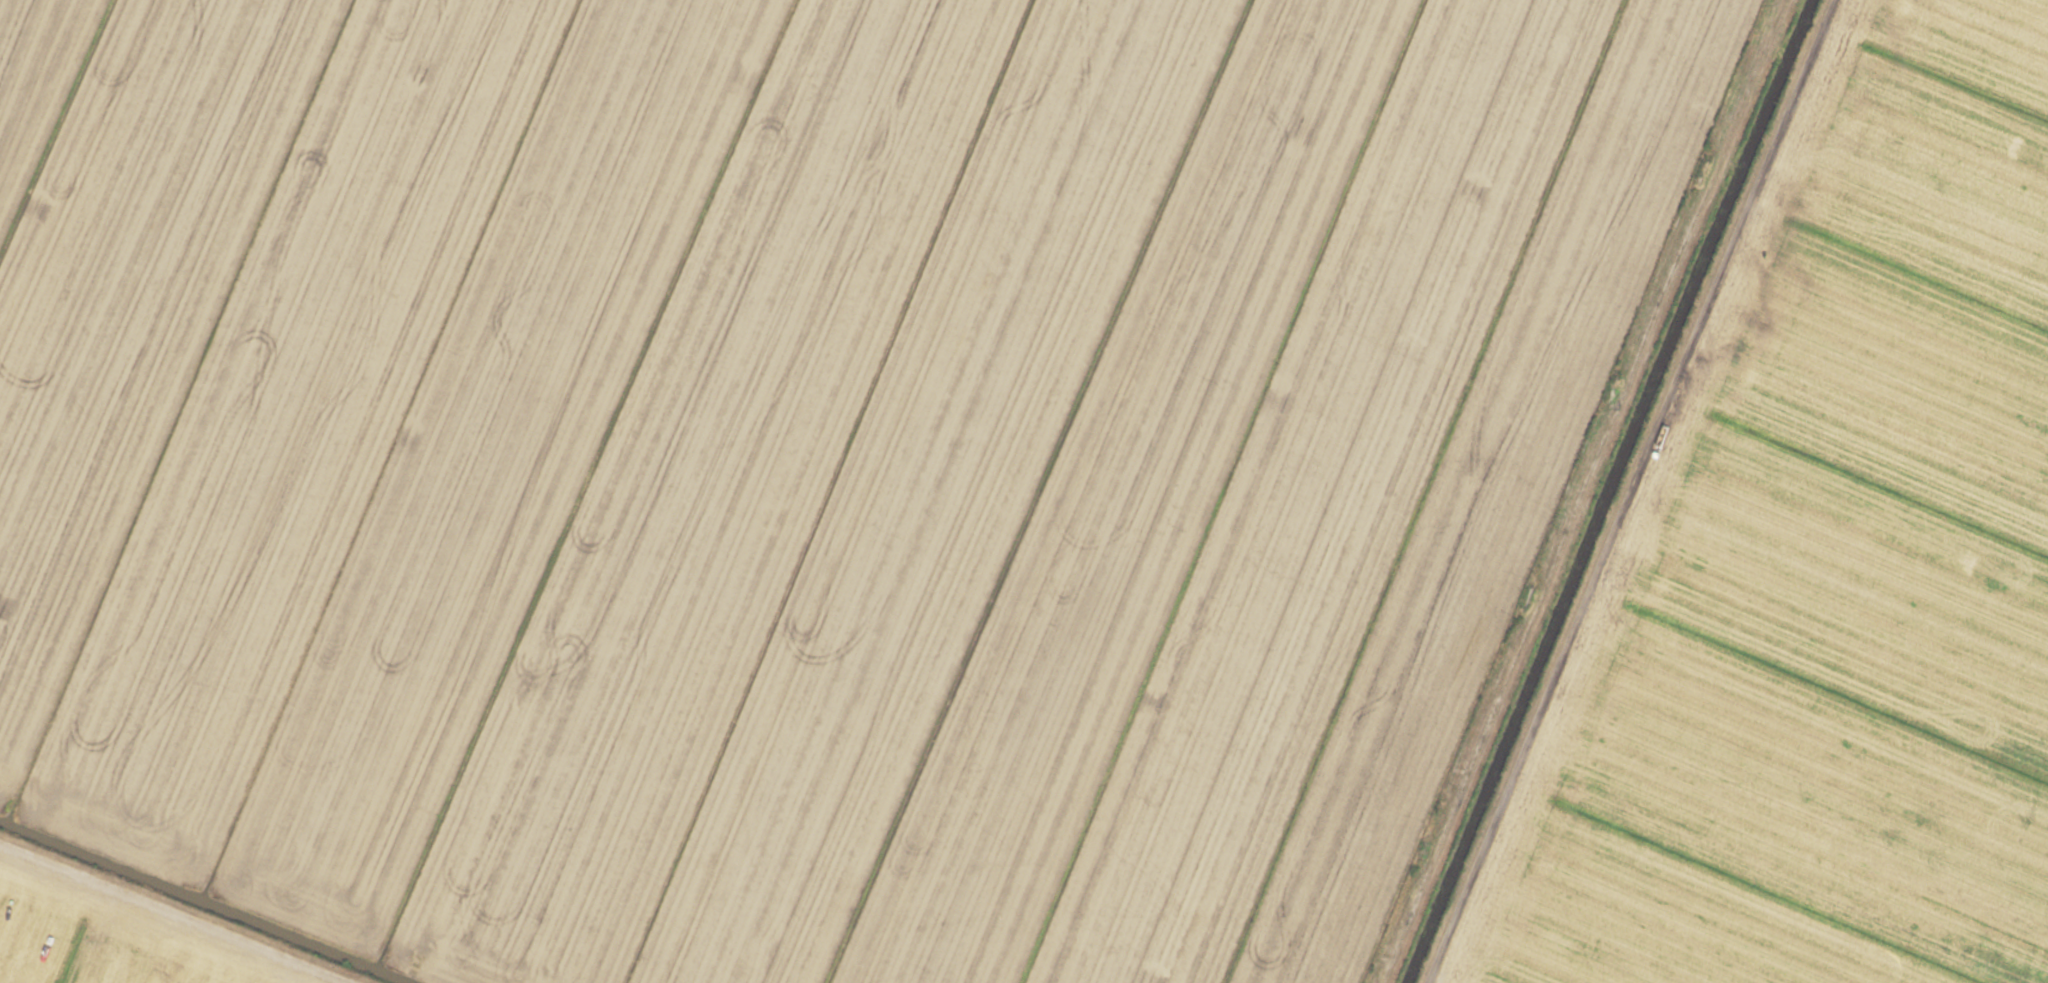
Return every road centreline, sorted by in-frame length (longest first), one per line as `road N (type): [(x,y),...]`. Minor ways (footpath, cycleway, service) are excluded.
road 1 (track): [(1365,982),(1773,0)]
road 2 (track): [(307,982),(0,859)]

